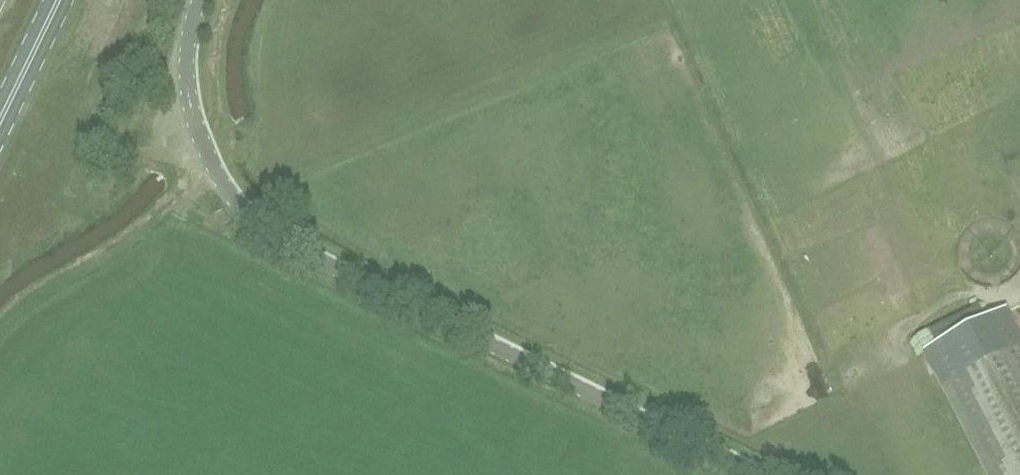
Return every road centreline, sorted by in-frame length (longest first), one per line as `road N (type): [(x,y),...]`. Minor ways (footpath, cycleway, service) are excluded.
road 1 (tertiary): [(757,474),(316,259),(253,220),(208,161),(188,108),(186,44),(197,0)]
road 2 (primary): [(0,126),(60,0)]

